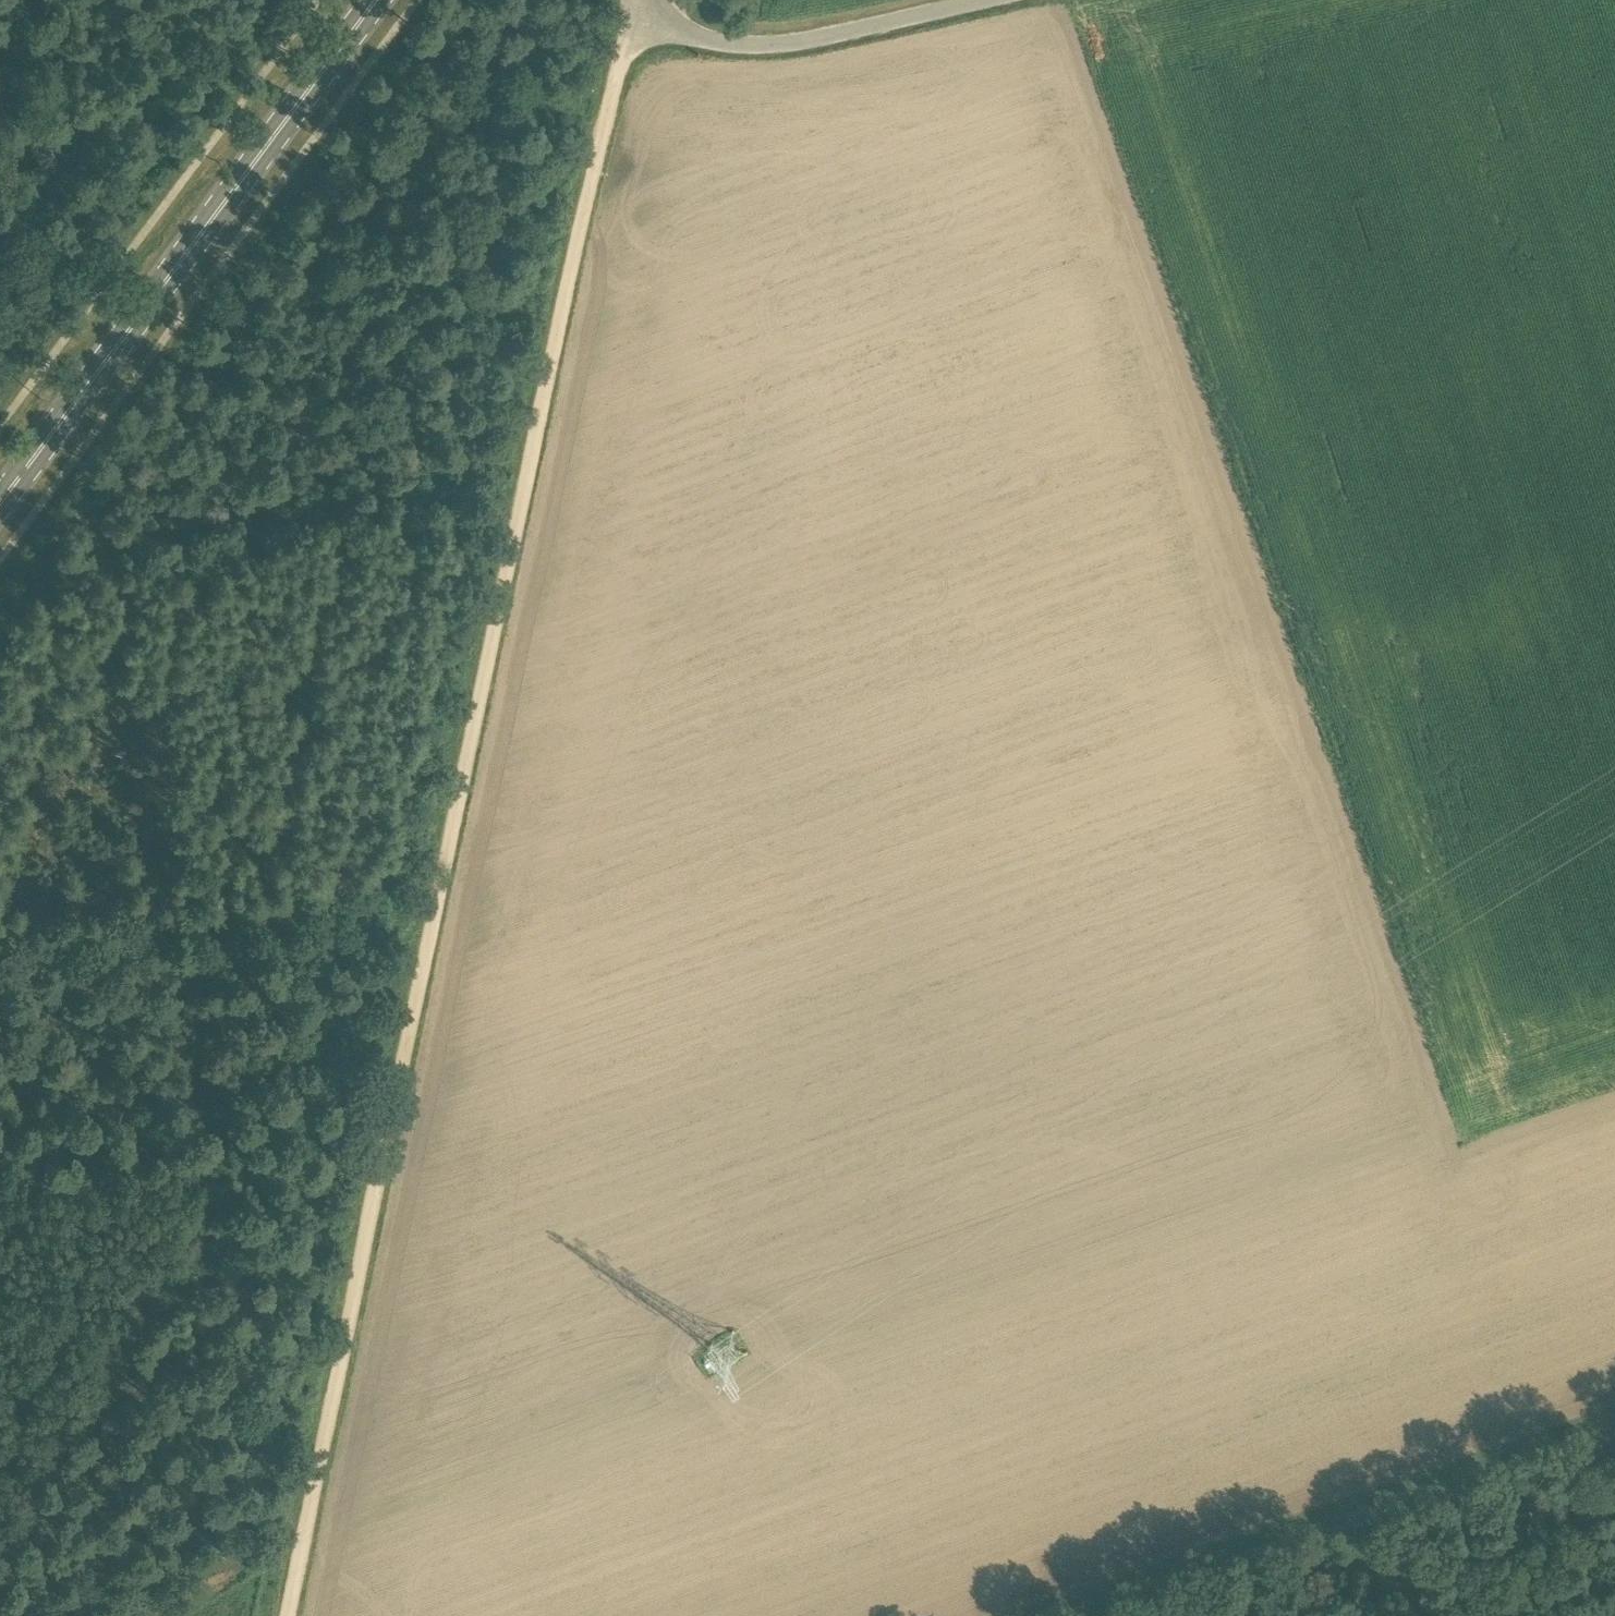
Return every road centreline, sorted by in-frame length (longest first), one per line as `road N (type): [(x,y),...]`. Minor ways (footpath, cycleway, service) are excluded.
road 1 (track): [(631,0),(290,1615)]
road 2 (primary): [(0,503),(374,0)]
road 3 (unclassified): [(980,0),(749,45),(676,29),(641,0)]

